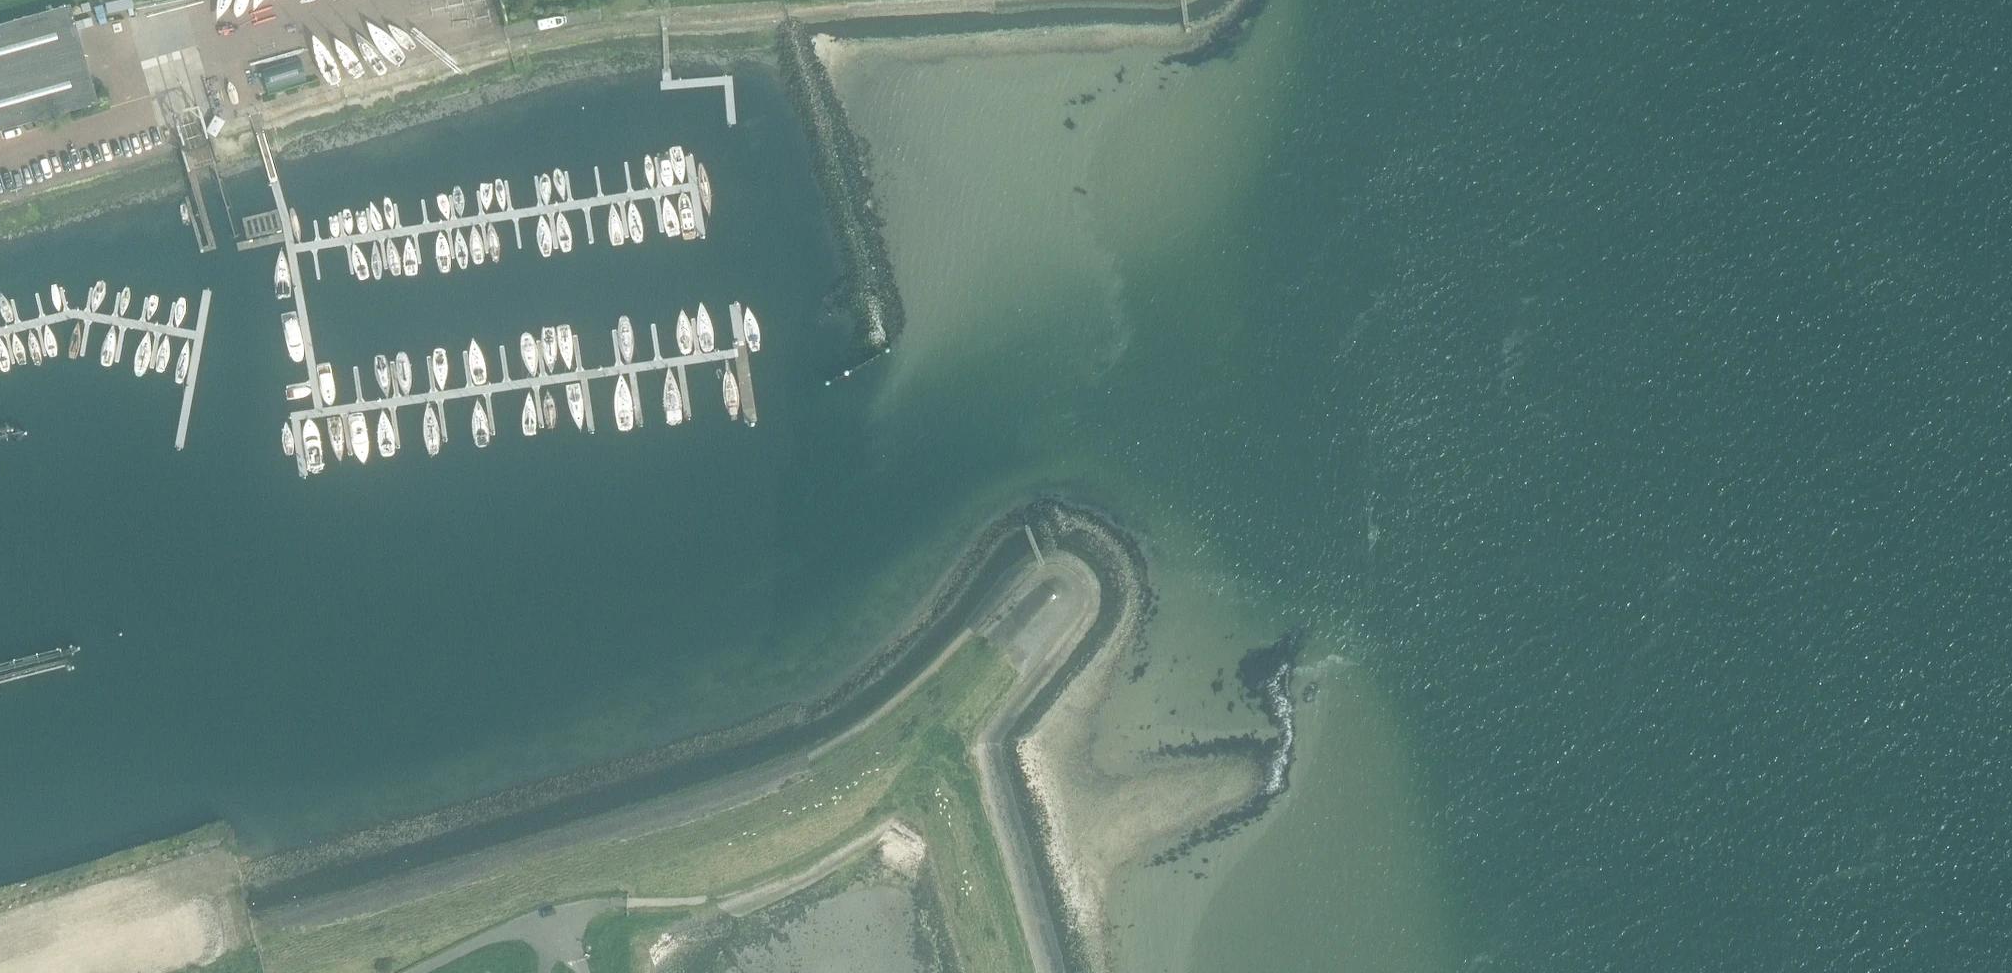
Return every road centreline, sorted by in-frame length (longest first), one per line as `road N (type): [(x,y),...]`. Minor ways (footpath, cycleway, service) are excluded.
road 1 (unclassified): [(418,972),(498,933),(543,927)]

